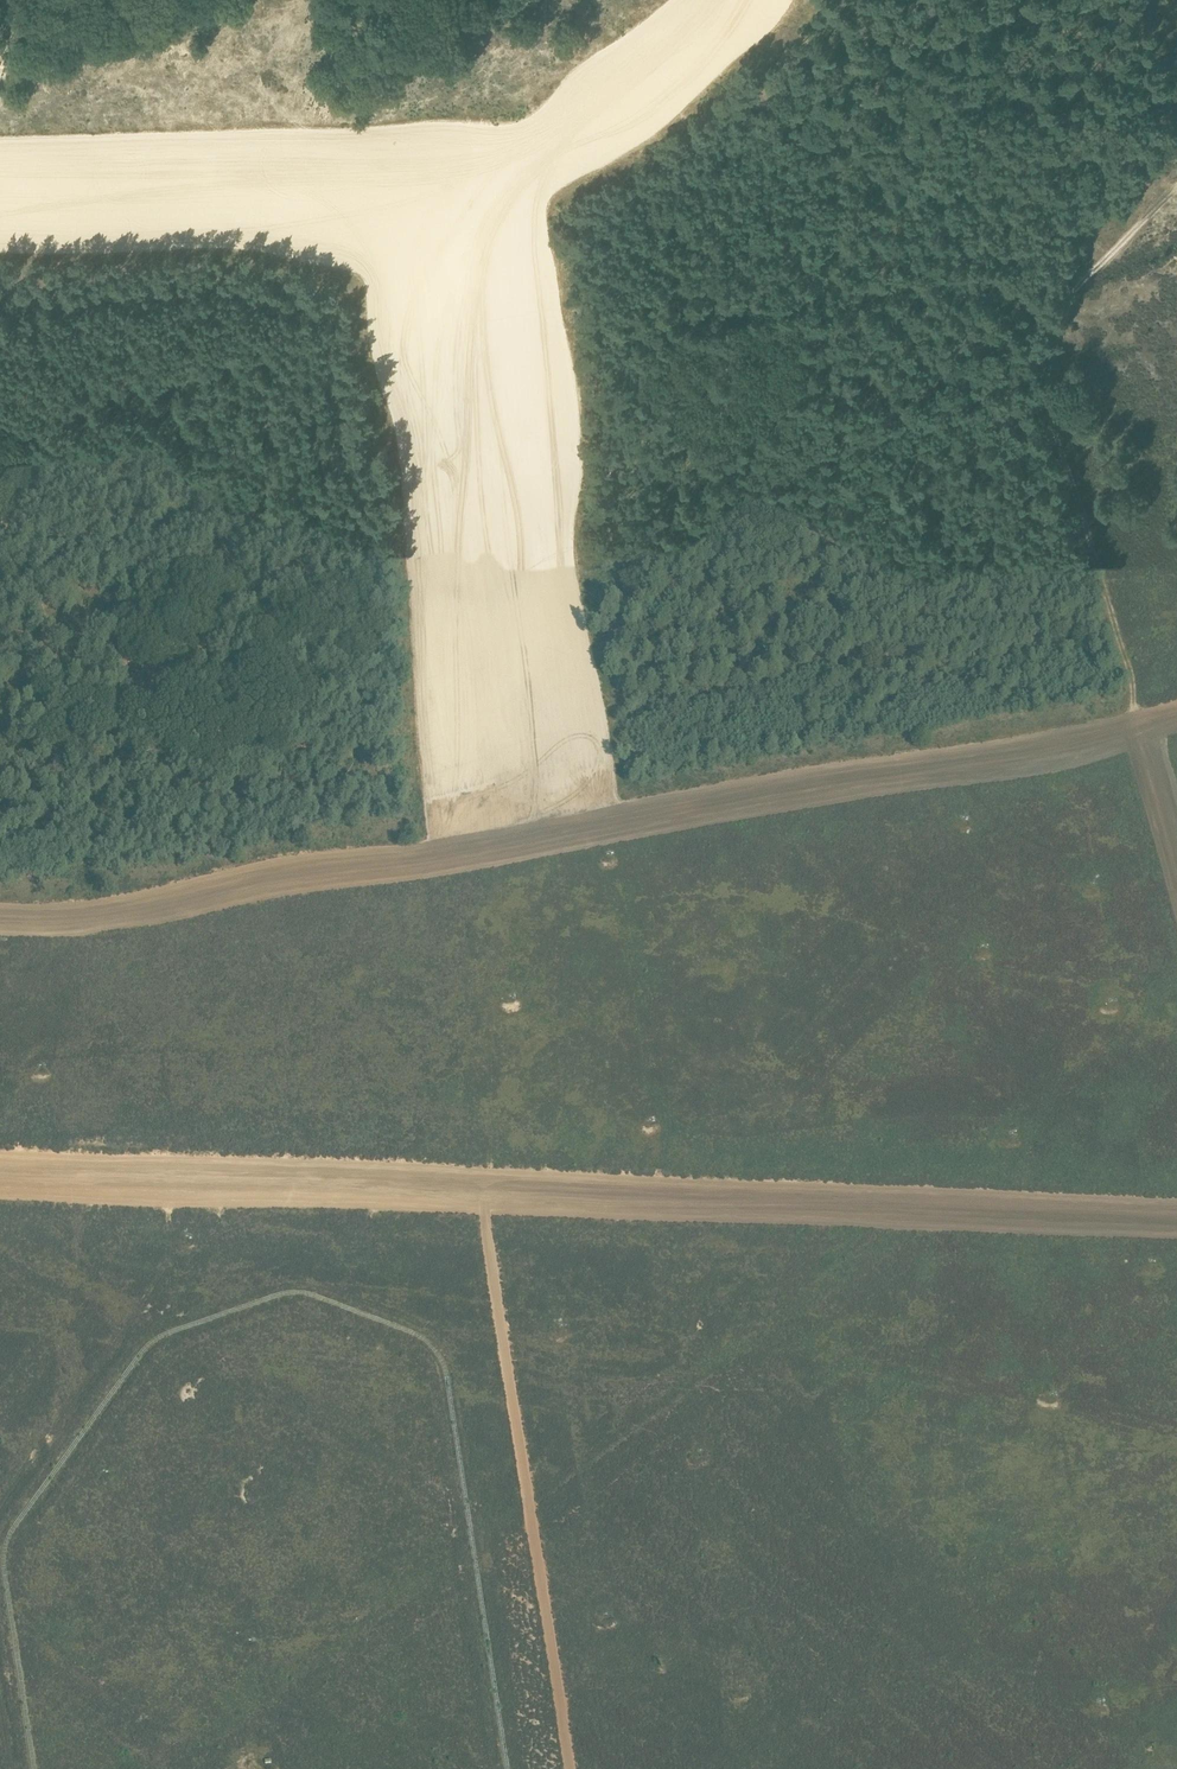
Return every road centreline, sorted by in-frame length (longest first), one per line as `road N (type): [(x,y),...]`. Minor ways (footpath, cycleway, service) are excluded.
road 1 (track): [(0,923),(72,923),(322,871),(1018,758),(1176,718)]
road 2 (track): [(0,1172),(1176,1218)]
road 3 (track): [(0,188),(357,184),(538,160),(609,117),(736,0)]
road 4 (track): [(483,1191),(572,1768)]
road 5 (track): [(1176,852),(1142,730)]

